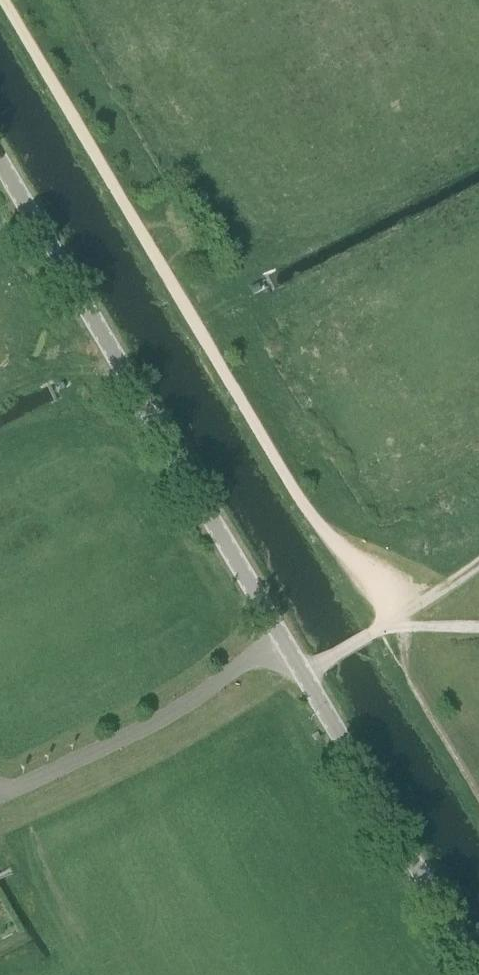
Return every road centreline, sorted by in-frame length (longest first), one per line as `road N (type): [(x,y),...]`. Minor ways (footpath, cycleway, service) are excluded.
road 1 (unclassified): [(1,0),(305,507),(400,620)]
road 2 (tertiary): [(305,676),(0,162)]
road 3 (tertiary): [(478,971),(305,676)]

